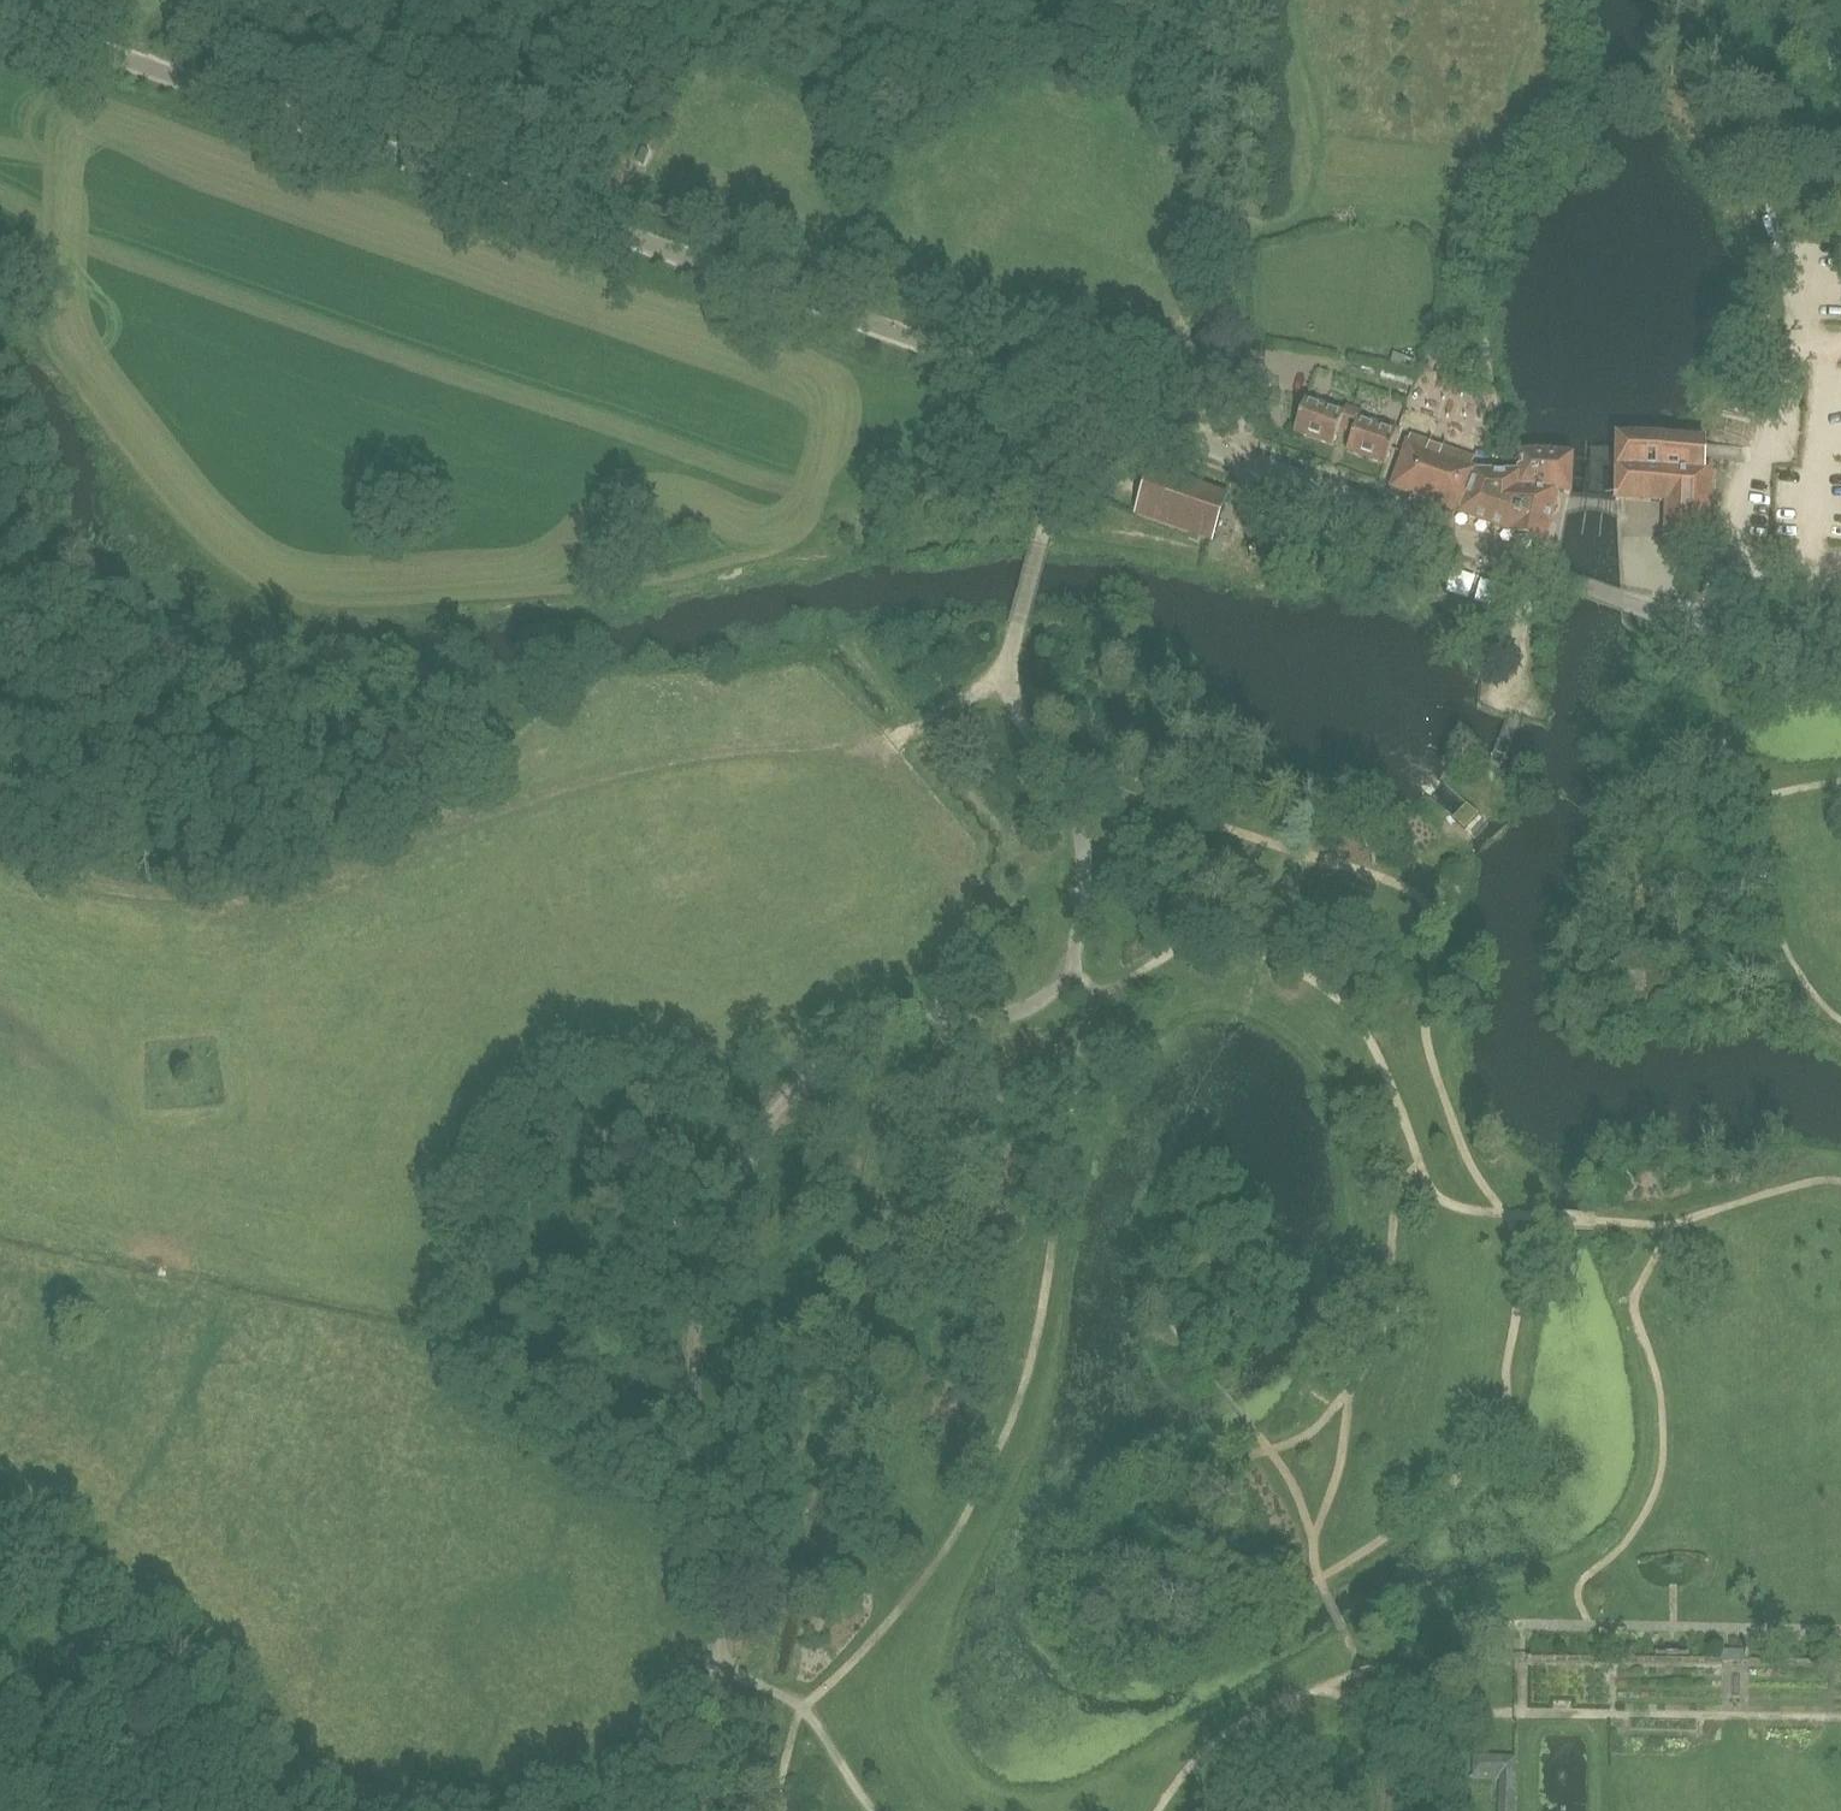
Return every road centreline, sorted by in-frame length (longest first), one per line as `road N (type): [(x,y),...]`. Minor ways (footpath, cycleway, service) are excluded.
road 1 (unclassified): [(1840,669),(1626,600),(0,13)]
road 2 (track): [(1067,972),(1096,998),(1042,1316),(981,1487),(835,1685),(799,1707),(721,1667),(698,1711),(663,1740),(589,1788),(503,1809),(371,1801),(264,1739)]
road 3 (track): [(1086,401),(1024,604),(988,689),(960,706),(534,797),(327,869),(197,898),(124,902),(0,862)]
road 4 (track): [(988,689),(1007,736),(1081,811),(1084,855),(1067,972),(1012,1016),(928,1011),(883,1023),(772,1110),(738,1183),(696,1317),(686,1455),(721,1667)]
road 5 (track): [(1158,1810),(1190,1766),(1248,1716),(1488,1624),(1840,1631)]
road 6 (track): [(1232,453),(1243,417),(1219,0)]
road 7 (track): [(0,1754),(43,1659),(135,1631),(178,1642),(264,1739)]
road 8 (track): [(799,1707),(867,1810)]

